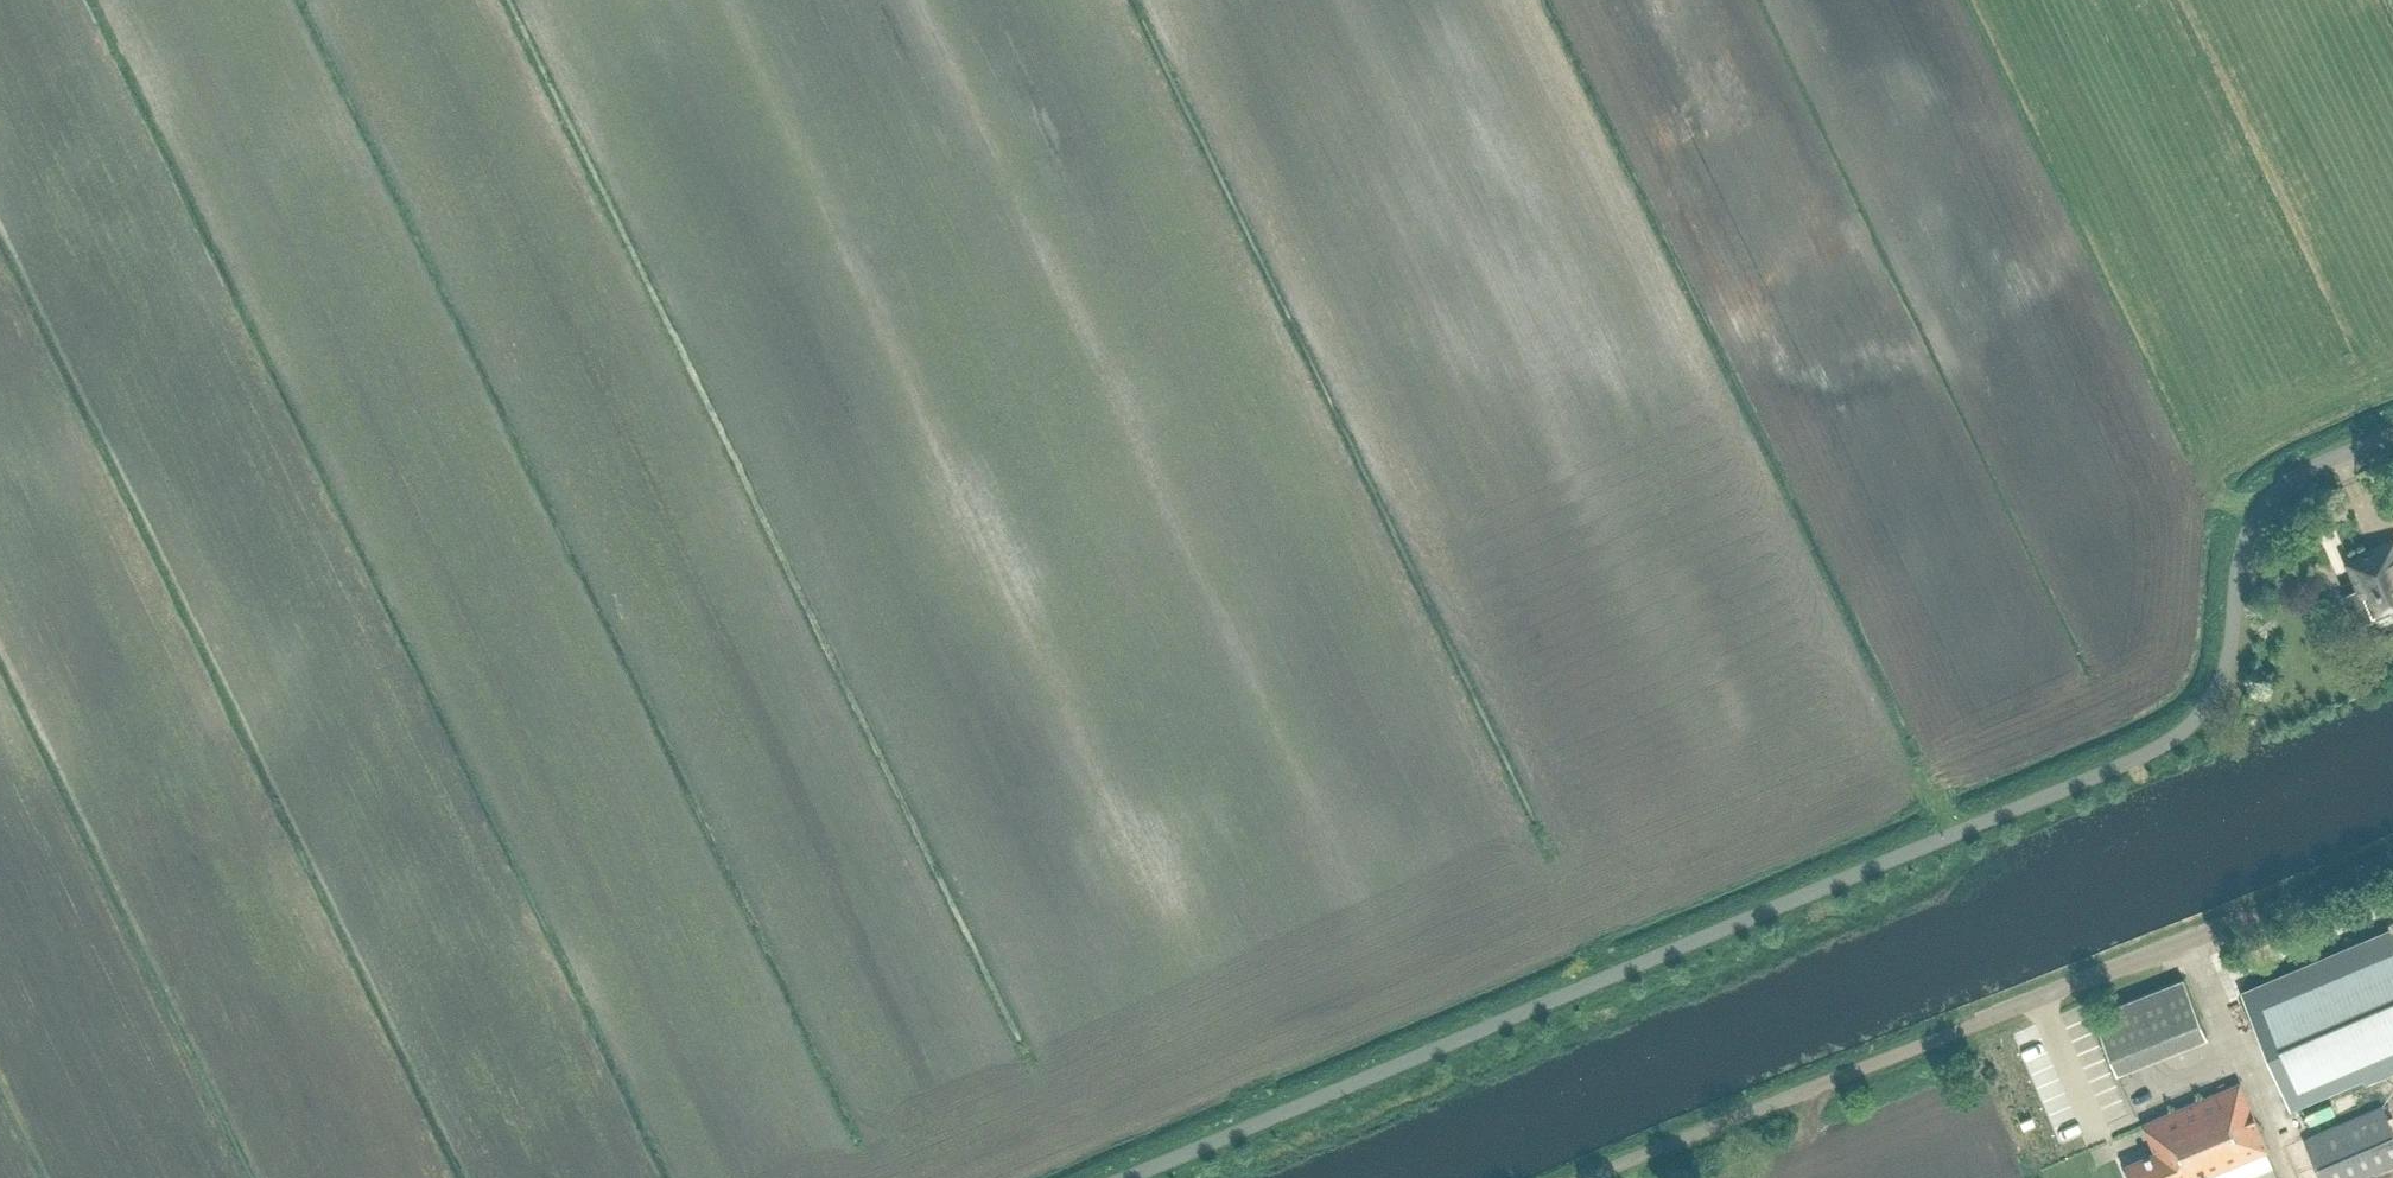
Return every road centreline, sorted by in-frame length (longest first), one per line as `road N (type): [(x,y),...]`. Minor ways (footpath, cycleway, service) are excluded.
road 1 (unclassified): [(1119,1177),(2154,747),(2199,712),(2221,674),(2239,557),(2260,508),(2303,470),(2392,432)]
road 2 (unclassified): [(1586,1177),(2392,852)]

